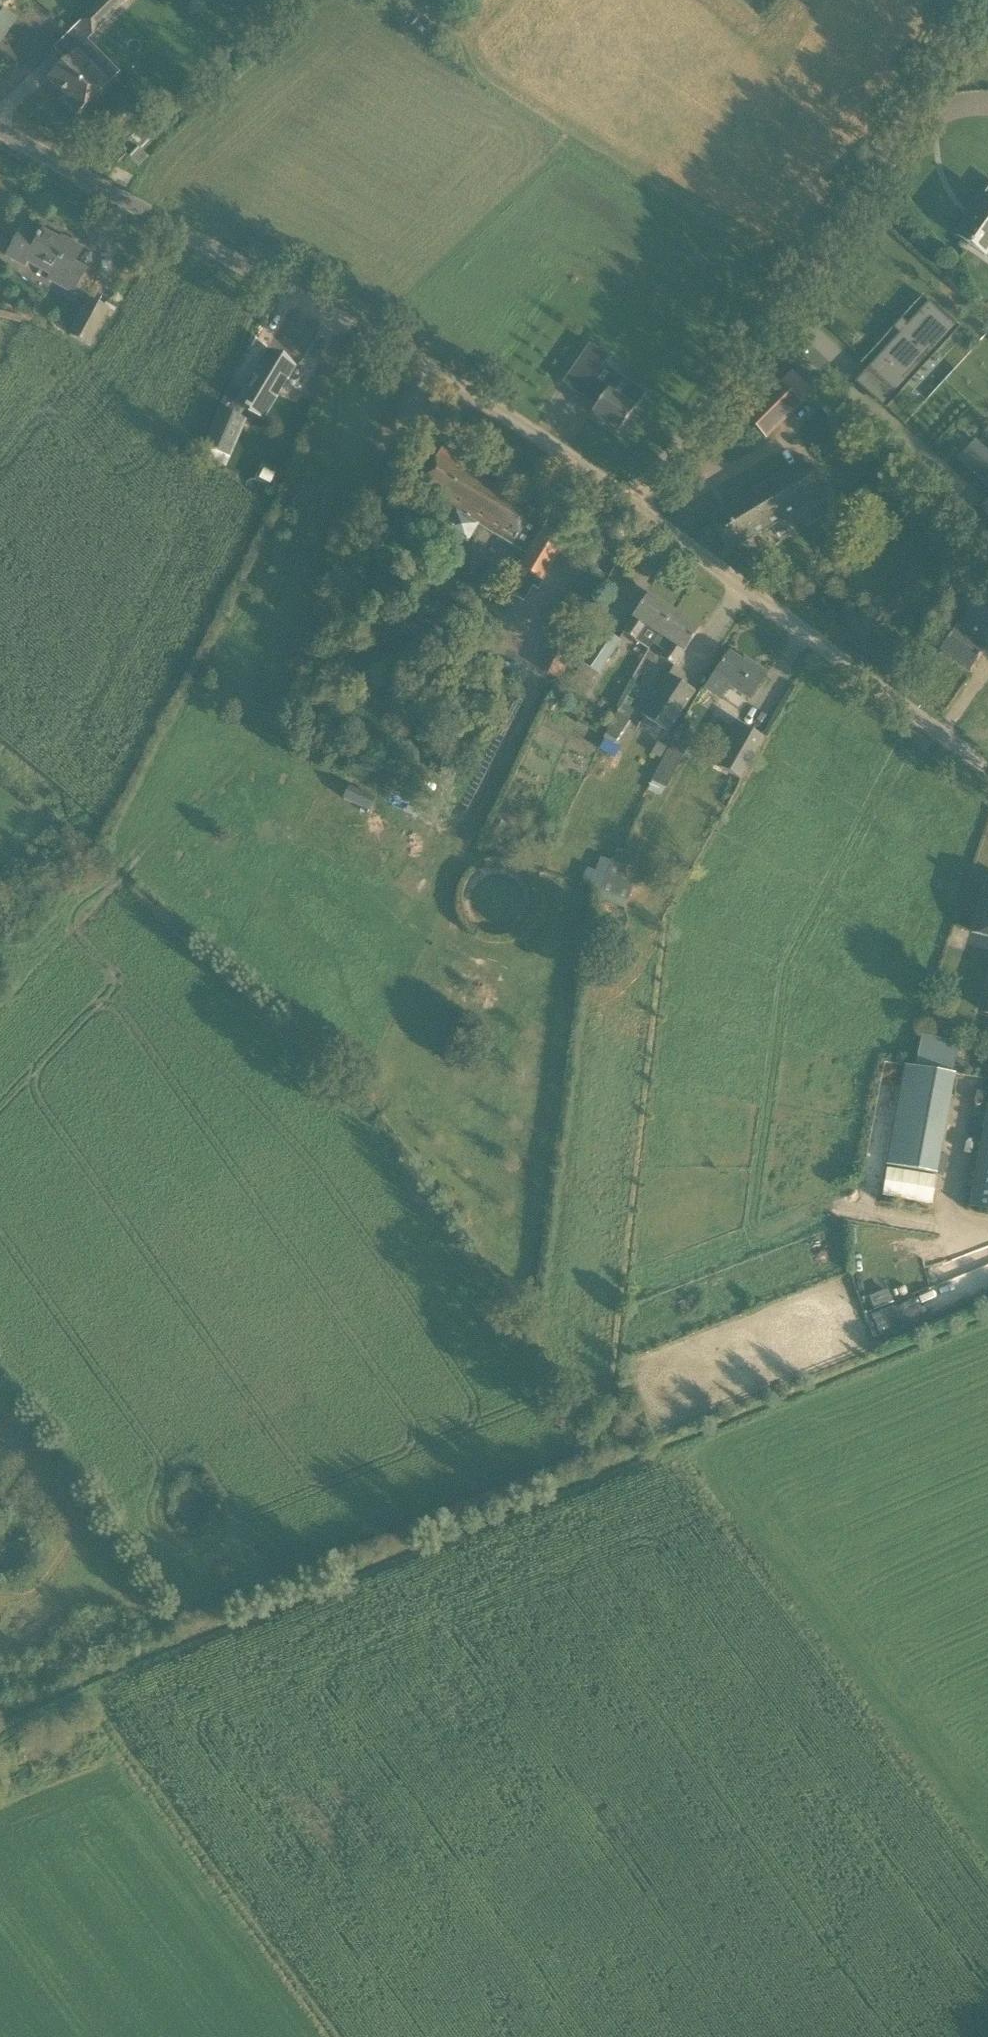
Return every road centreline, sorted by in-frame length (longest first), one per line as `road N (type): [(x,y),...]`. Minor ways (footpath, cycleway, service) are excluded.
road 1 (unclassified): [(623,500),(322,304),(0,131)]
road 2 (unclassified): [(623,500),(844,224),(891,148),(963,0)]
road 3 (unclassified): [(987,768),(623,500)]

